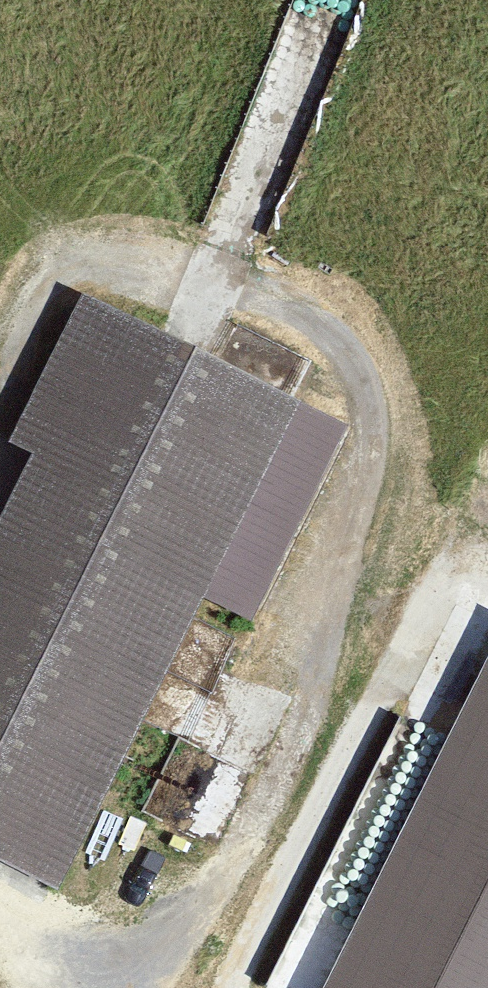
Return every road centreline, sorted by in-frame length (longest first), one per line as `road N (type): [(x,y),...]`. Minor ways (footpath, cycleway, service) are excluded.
road 1 (track): [(0,503),(21,417),(73,312),(130,291),(280,327),(357,376),(389,445),(385,581),(338,763),(226,963),(196,987)]
road 2 (track): [(278,987),(487,589)]
road 3 (track): [(349,21),(238,312)]

